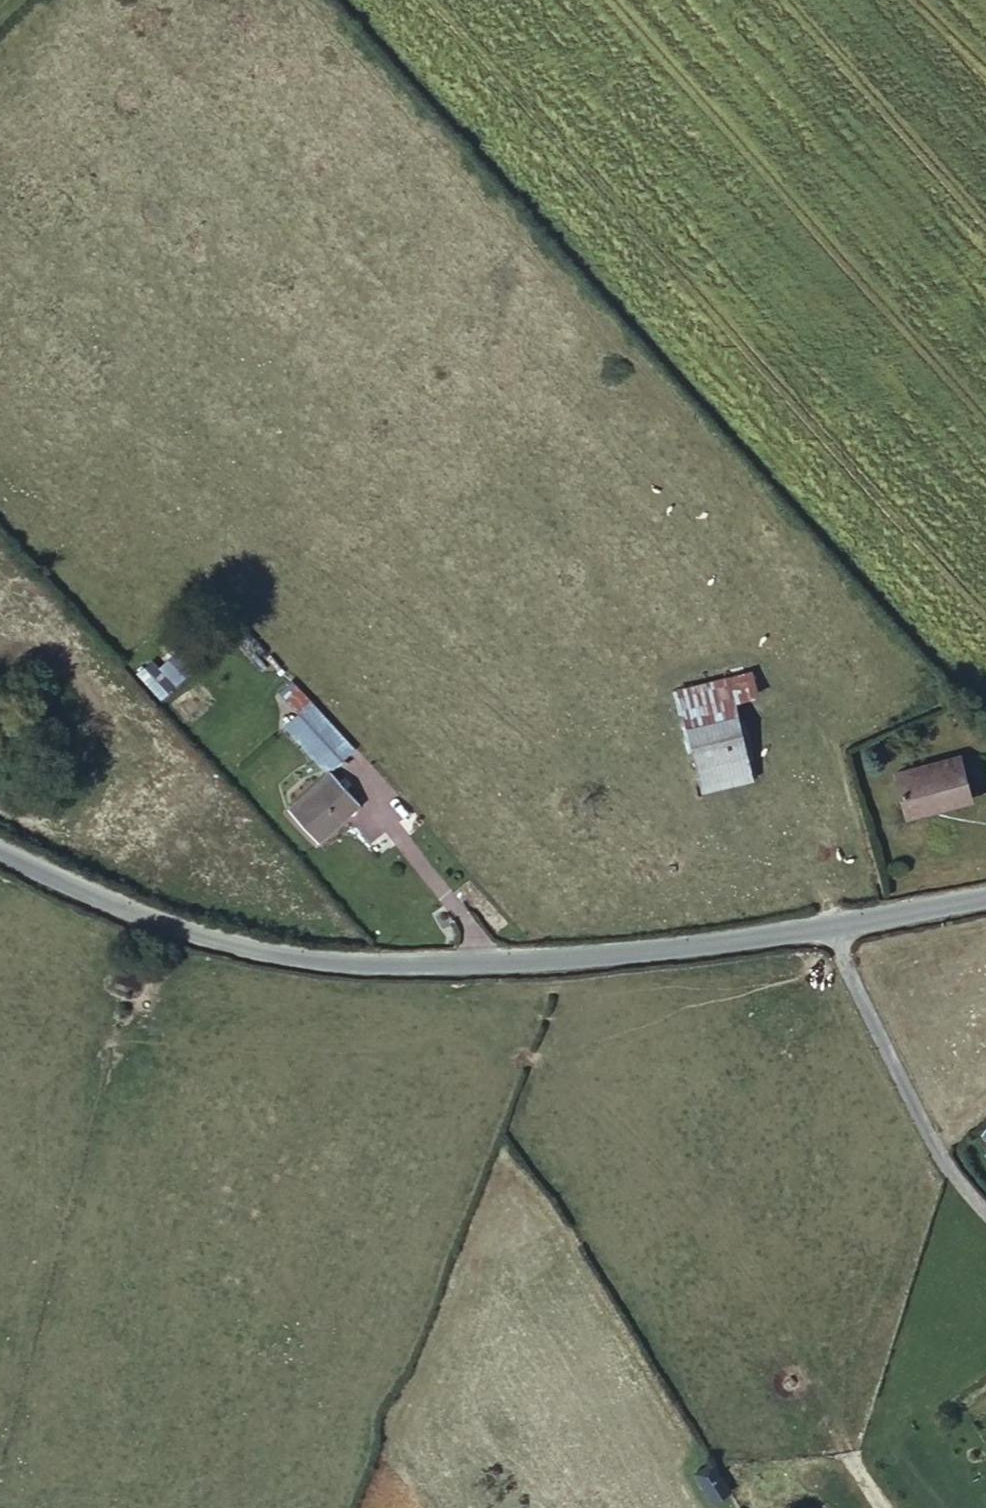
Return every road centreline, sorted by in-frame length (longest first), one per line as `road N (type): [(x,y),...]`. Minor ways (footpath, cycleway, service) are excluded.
road 1 (tertiary): [(0,850),(238,949),(342,962),(684,947),(985,895)]

